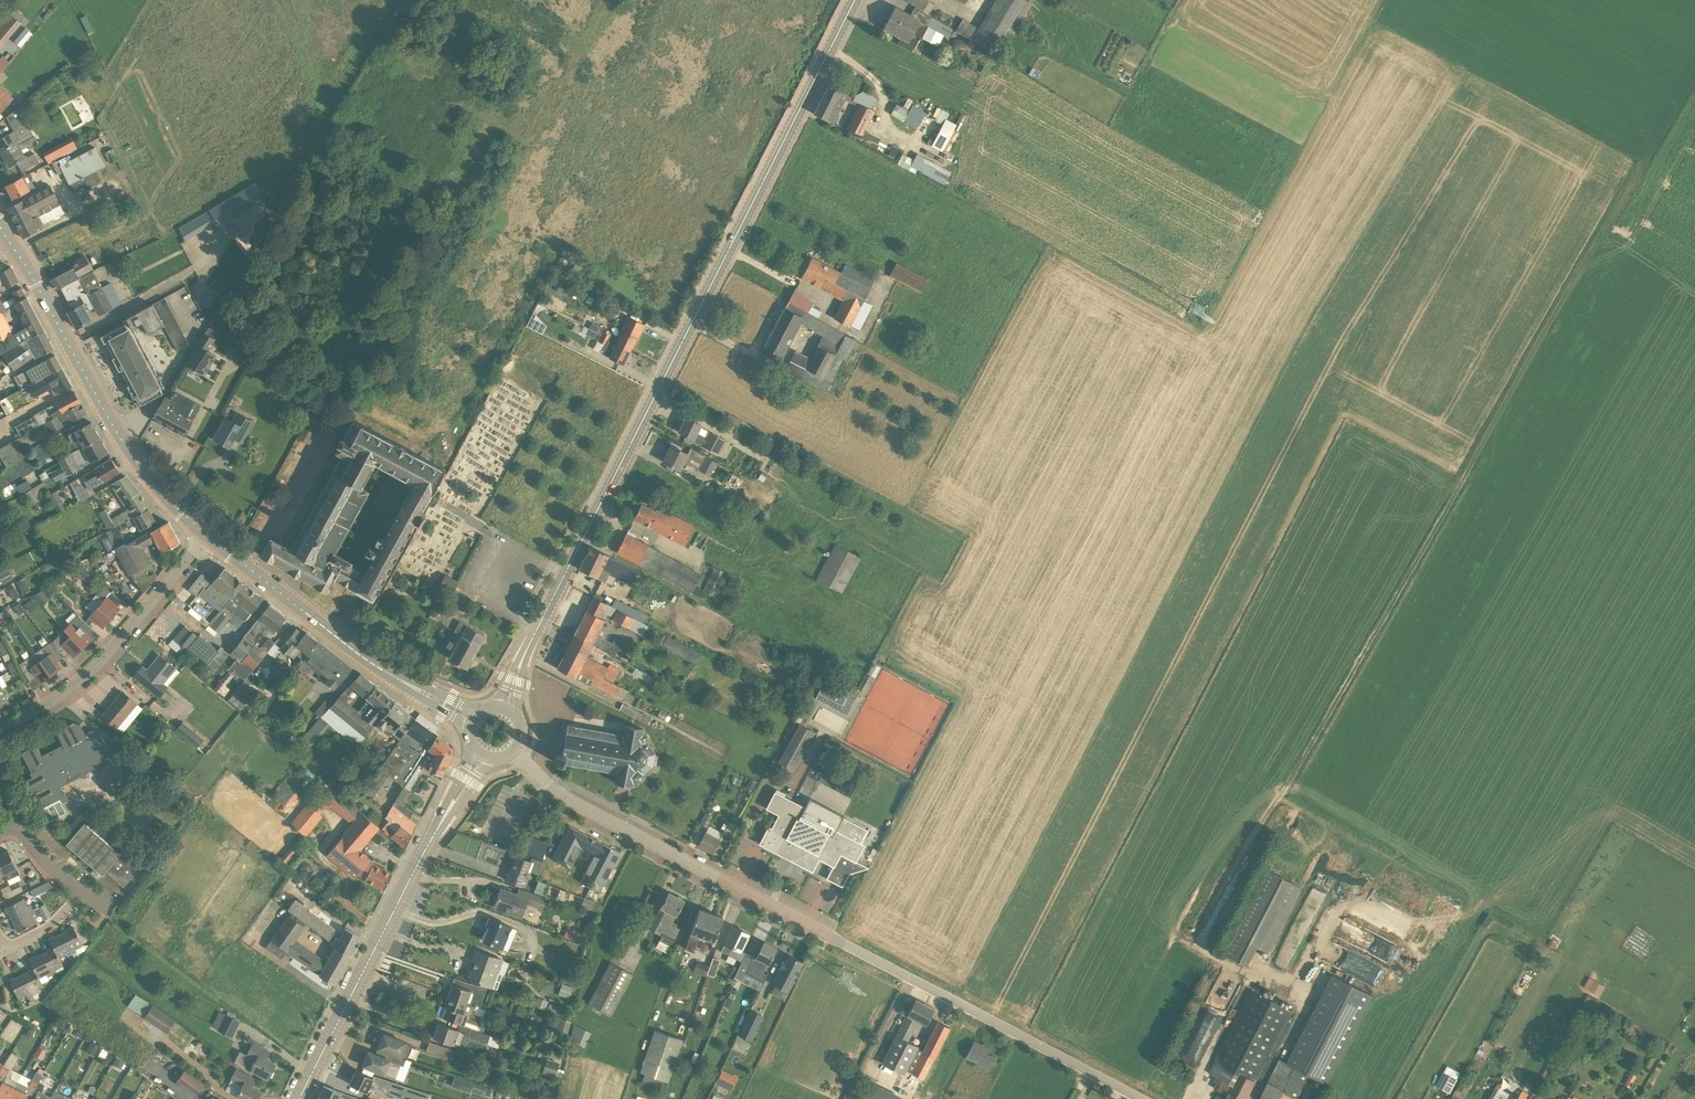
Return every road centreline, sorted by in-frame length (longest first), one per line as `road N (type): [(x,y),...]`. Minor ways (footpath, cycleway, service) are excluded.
road 1 (residential): [(513,749),(561,795),(1141,1098)]
road 2 (primary): [(537,630),(855,0)]
road 3 (secondary): [(208,535),(129,450),(11,245)]
road 4 (residential): [(0,729),(88,675),(208,535)]
road 5 (primary): [(299,1098),(428,846)]
road 6 (secondary): [(394,676),(208,535)]

